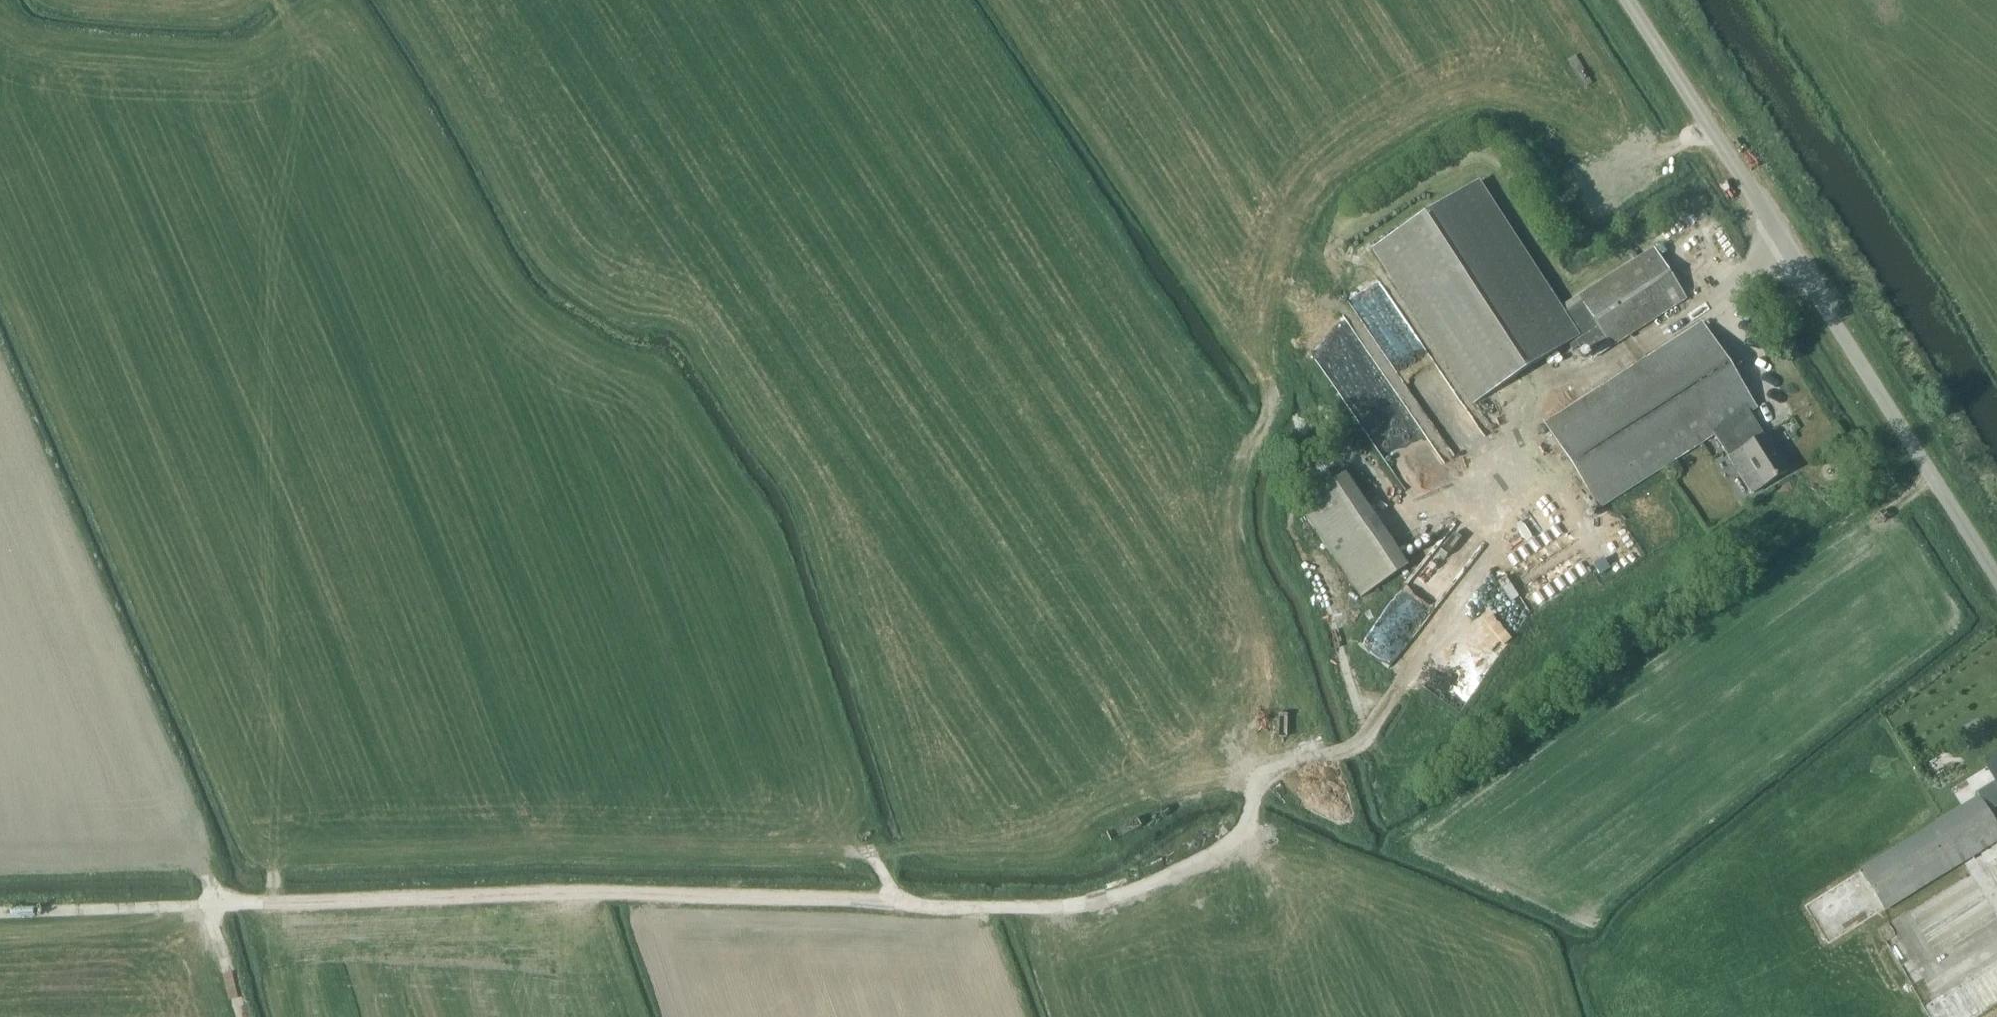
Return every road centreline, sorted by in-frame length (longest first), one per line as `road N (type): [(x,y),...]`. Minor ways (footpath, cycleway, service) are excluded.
road 1 (unclassified): [(1996,570),(1628,0)]

